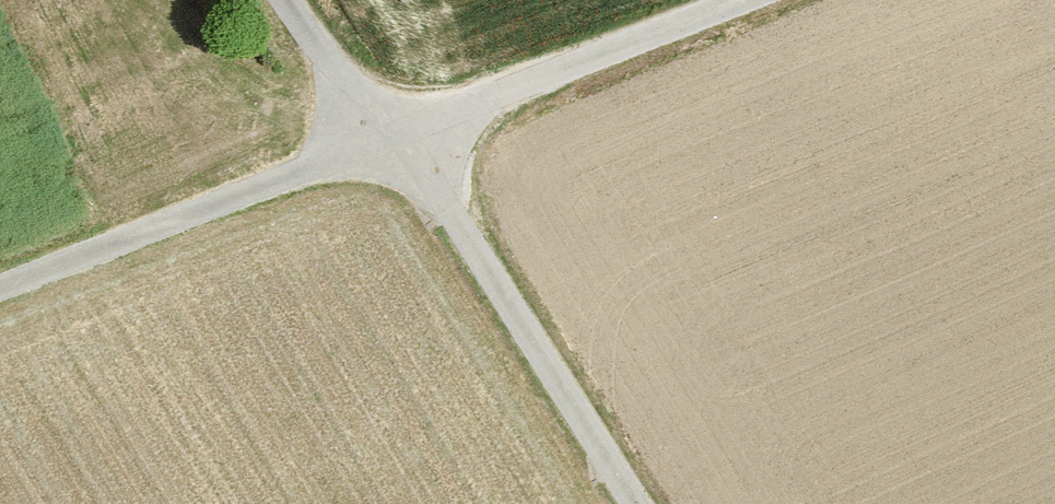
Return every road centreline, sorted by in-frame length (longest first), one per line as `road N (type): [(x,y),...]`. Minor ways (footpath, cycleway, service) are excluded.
road 1 (unclassified): [(0,292),(755,0)]
road 2 (track): [(613,503),(383,142)]

